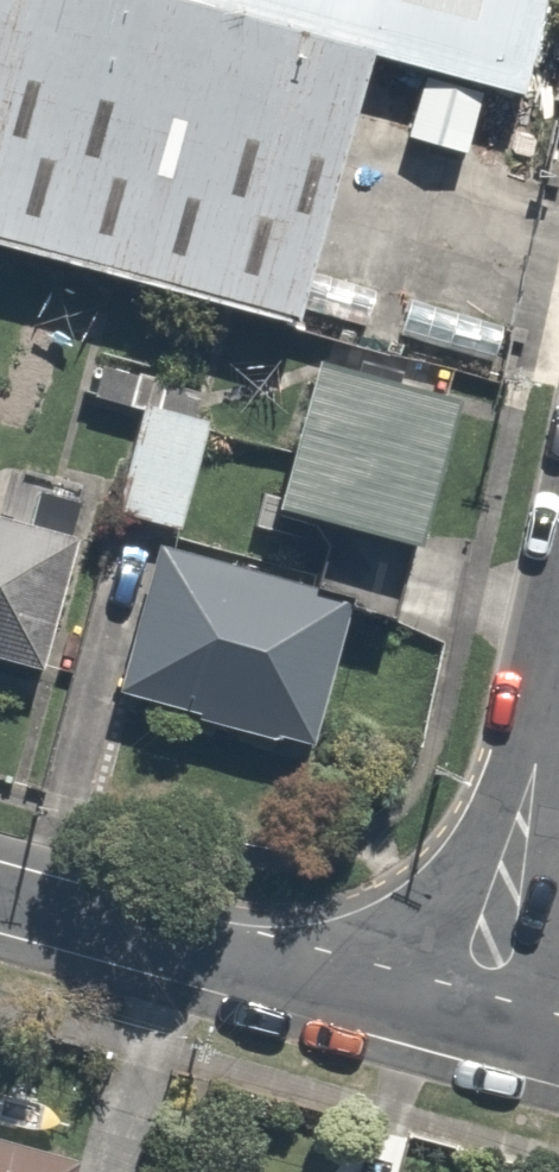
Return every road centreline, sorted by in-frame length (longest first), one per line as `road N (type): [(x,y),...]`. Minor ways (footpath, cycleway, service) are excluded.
road 1 (residential): [(0,902),(479,1032)]
road 2 (residential): [(479,1032),(558,661)]

